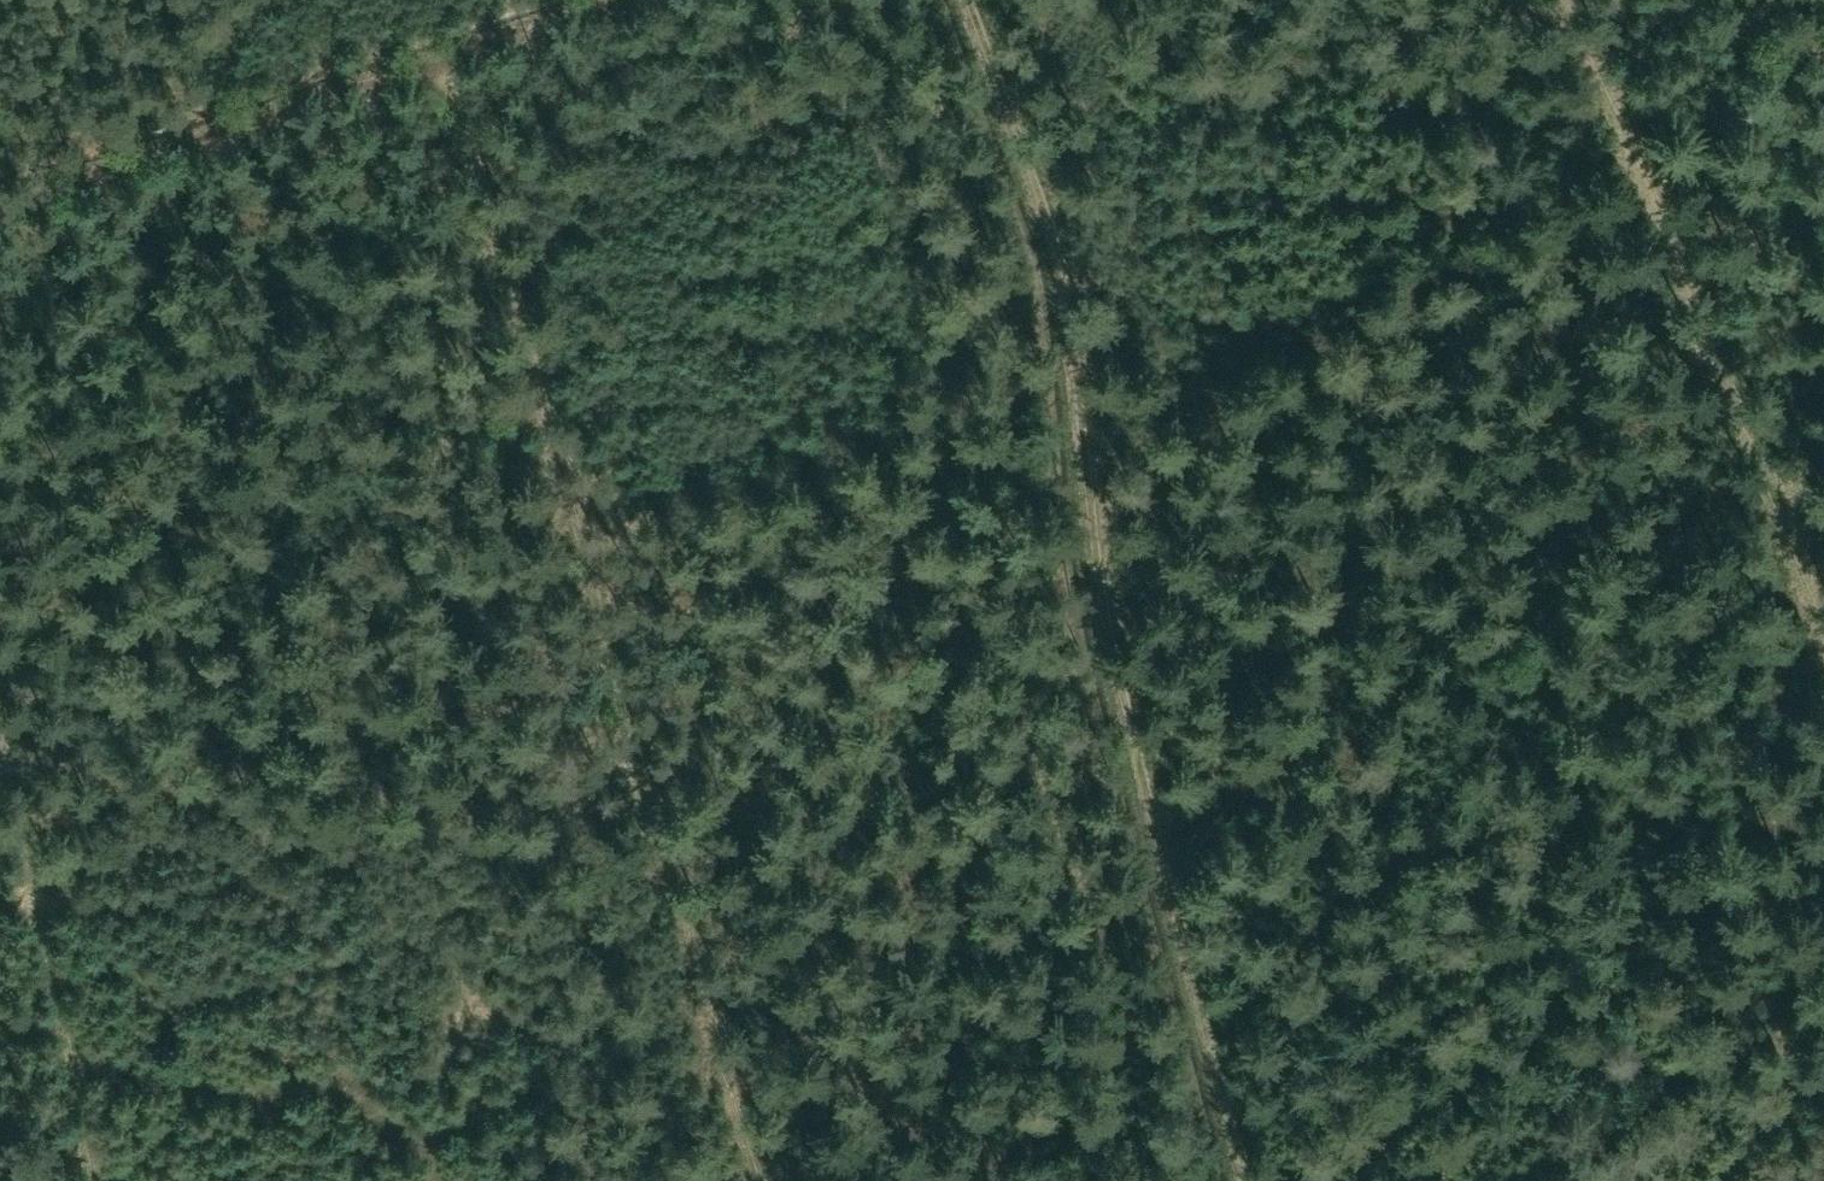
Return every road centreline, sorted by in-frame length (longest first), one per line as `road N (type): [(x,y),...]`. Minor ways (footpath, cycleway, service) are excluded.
road 1 (track): [(980,0),(1054,288),(1111,674),(1250,1180)]
road 2 (track): [(1823,639),(1562,0)]
road 3 (track): [(625,0),(0,201)]
road 4 (track): [(0,823),(81,1180)]

